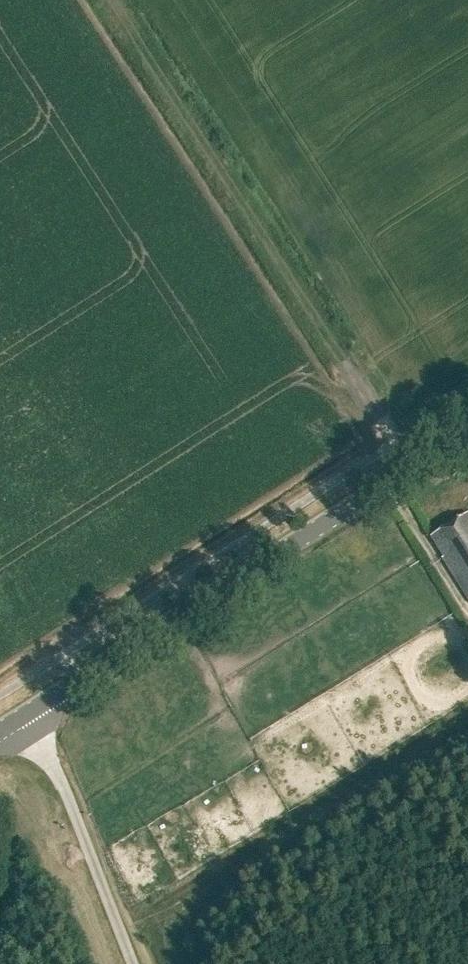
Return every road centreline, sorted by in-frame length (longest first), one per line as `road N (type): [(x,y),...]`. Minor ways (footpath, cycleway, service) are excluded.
road 1 (track): [(417,463),(114,0)]
road 2 (tertiary): [(28,710),(467,431)]
road 3 (unclassified): [(28,710),(133,963)]

